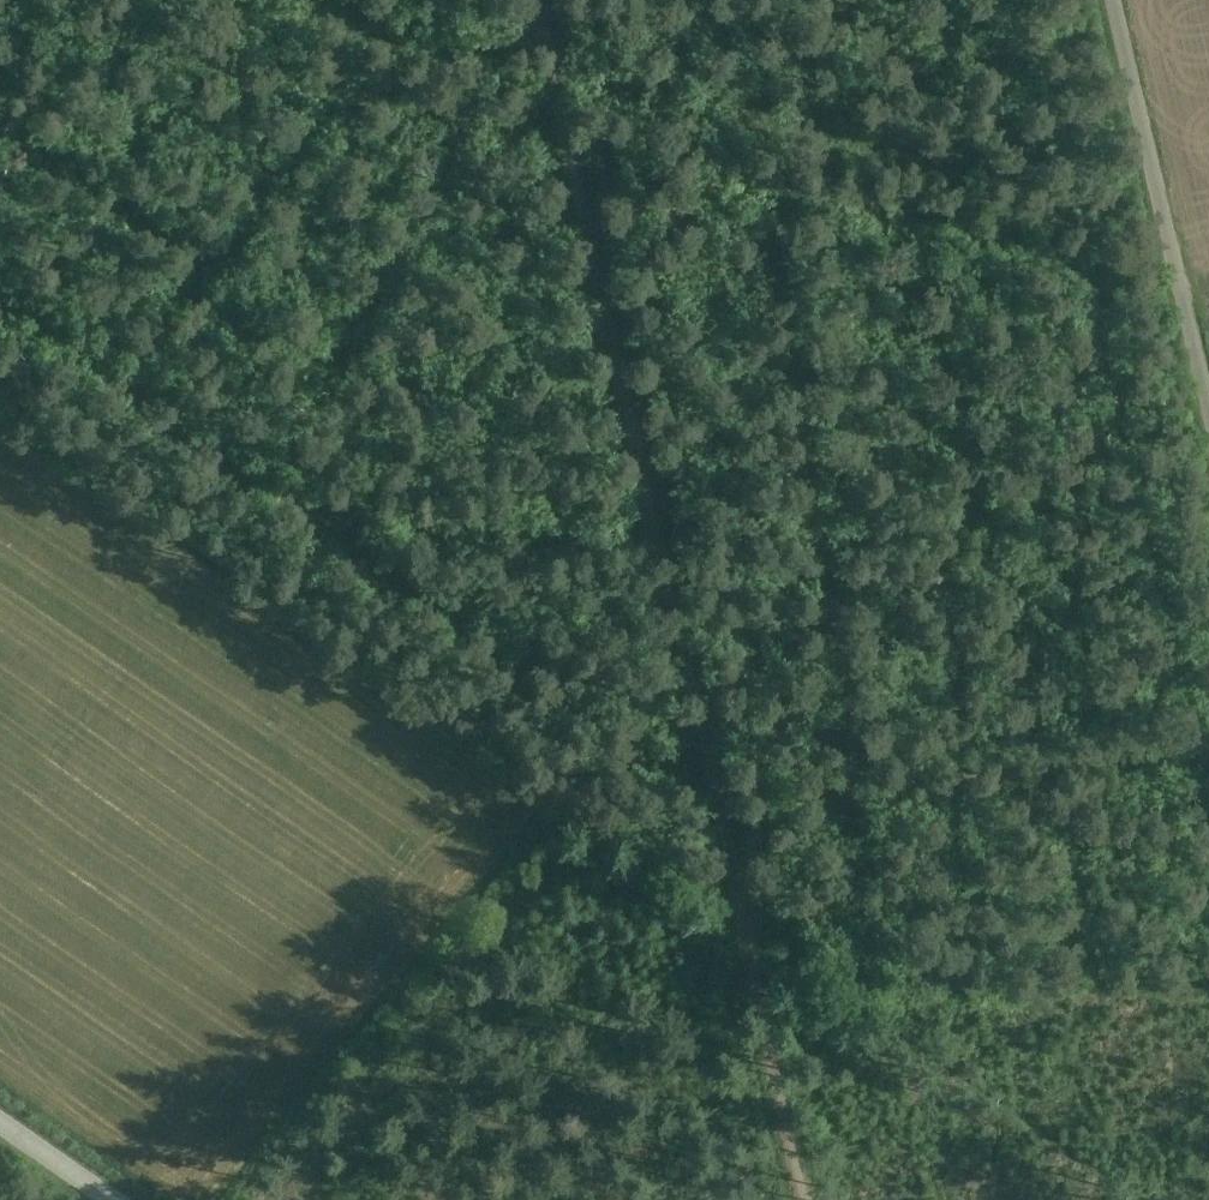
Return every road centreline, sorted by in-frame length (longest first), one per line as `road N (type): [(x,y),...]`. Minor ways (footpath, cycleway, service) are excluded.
road 1 (track): [(809,1199),(539,0)]
road 2 (unclassified): [(1208,414),(1111,0)]
road 3 (unclassified): [(0,1107),(136,1199)]

